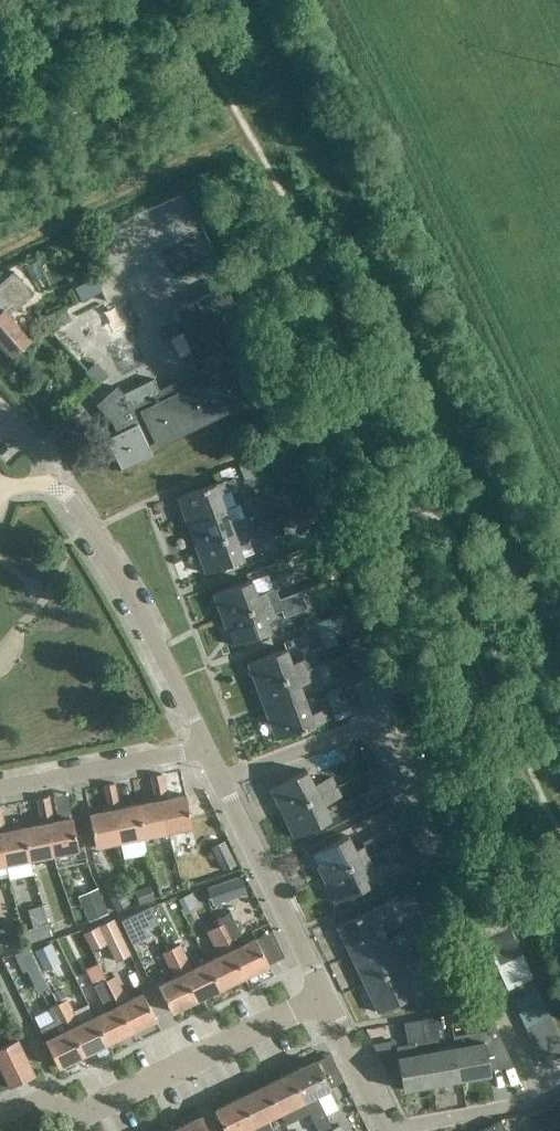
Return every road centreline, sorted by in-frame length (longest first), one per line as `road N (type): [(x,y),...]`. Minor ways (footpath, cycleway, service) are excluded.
road 1 (residential): [(387,1128),(502,1108),(544,1091),(457,915)]
road 2 (residential): [(206,746),(144,616),(71,498),(45,483),(0,486)]
road 3 (residential): [(323,994),(206,746)]
road 4 (track): [(0,248),(245,129)]
road 5 (residential): [(85,1112),(323,994)]
road 6 (residential): [(206,746),(0,788)]
road 7 (residential): [(387,1128),(323,994)]

